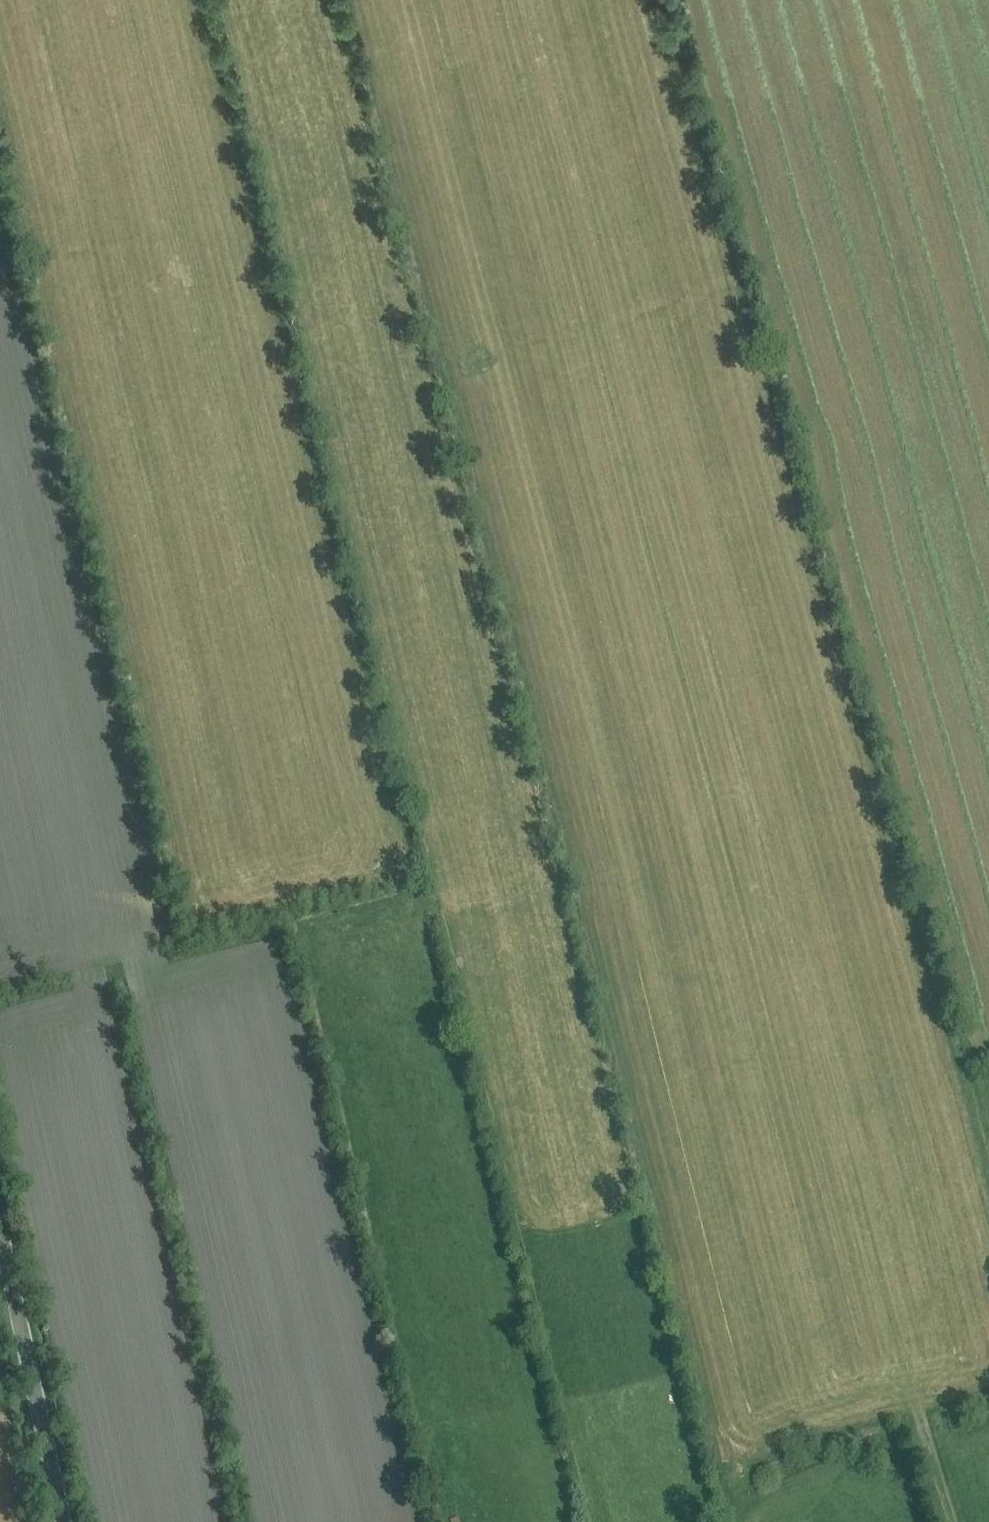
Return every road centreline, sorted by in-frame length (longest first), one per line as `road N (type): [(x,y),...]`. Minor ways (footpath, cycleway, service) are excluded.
road 1 (unclassified): [(65,1521),(0,1223)]

